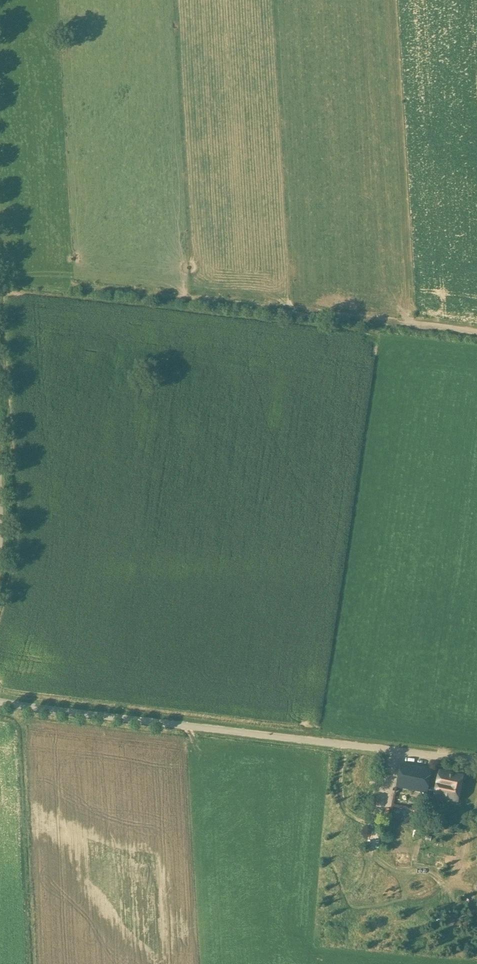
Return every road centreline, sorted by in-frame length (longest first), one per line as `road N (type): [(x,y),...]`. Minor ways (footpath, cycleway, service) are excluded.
road 1 (unclassified): [(476,762),(0,701)]

